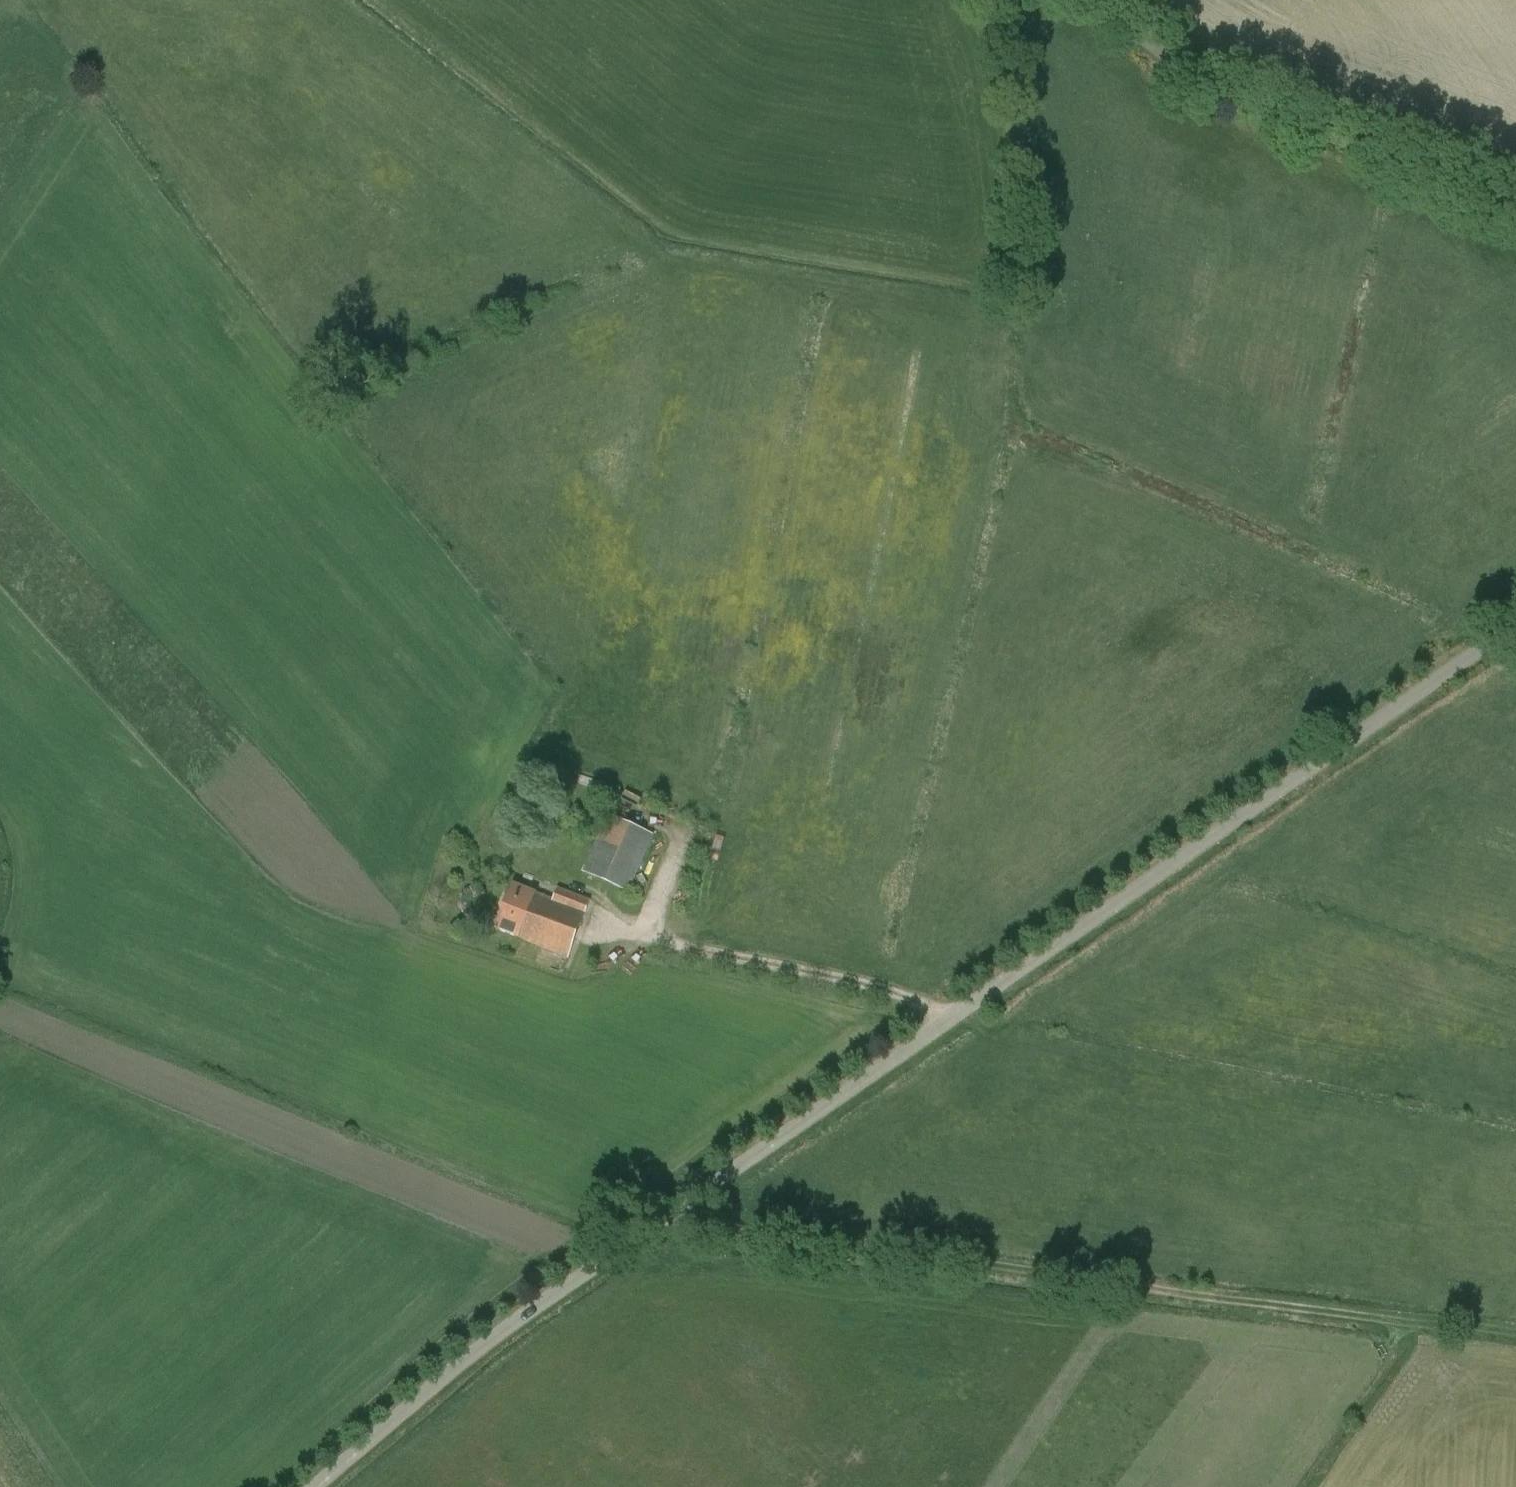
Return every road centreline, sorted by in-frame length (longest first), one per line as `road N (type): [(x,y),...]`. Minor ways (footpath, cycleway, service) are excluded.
road 1 (tertiary): [(315,1486),(582,1269),(1515,623)]
road 2 (tertiary): [(1515,207),(1180,70),(1095,0)]

